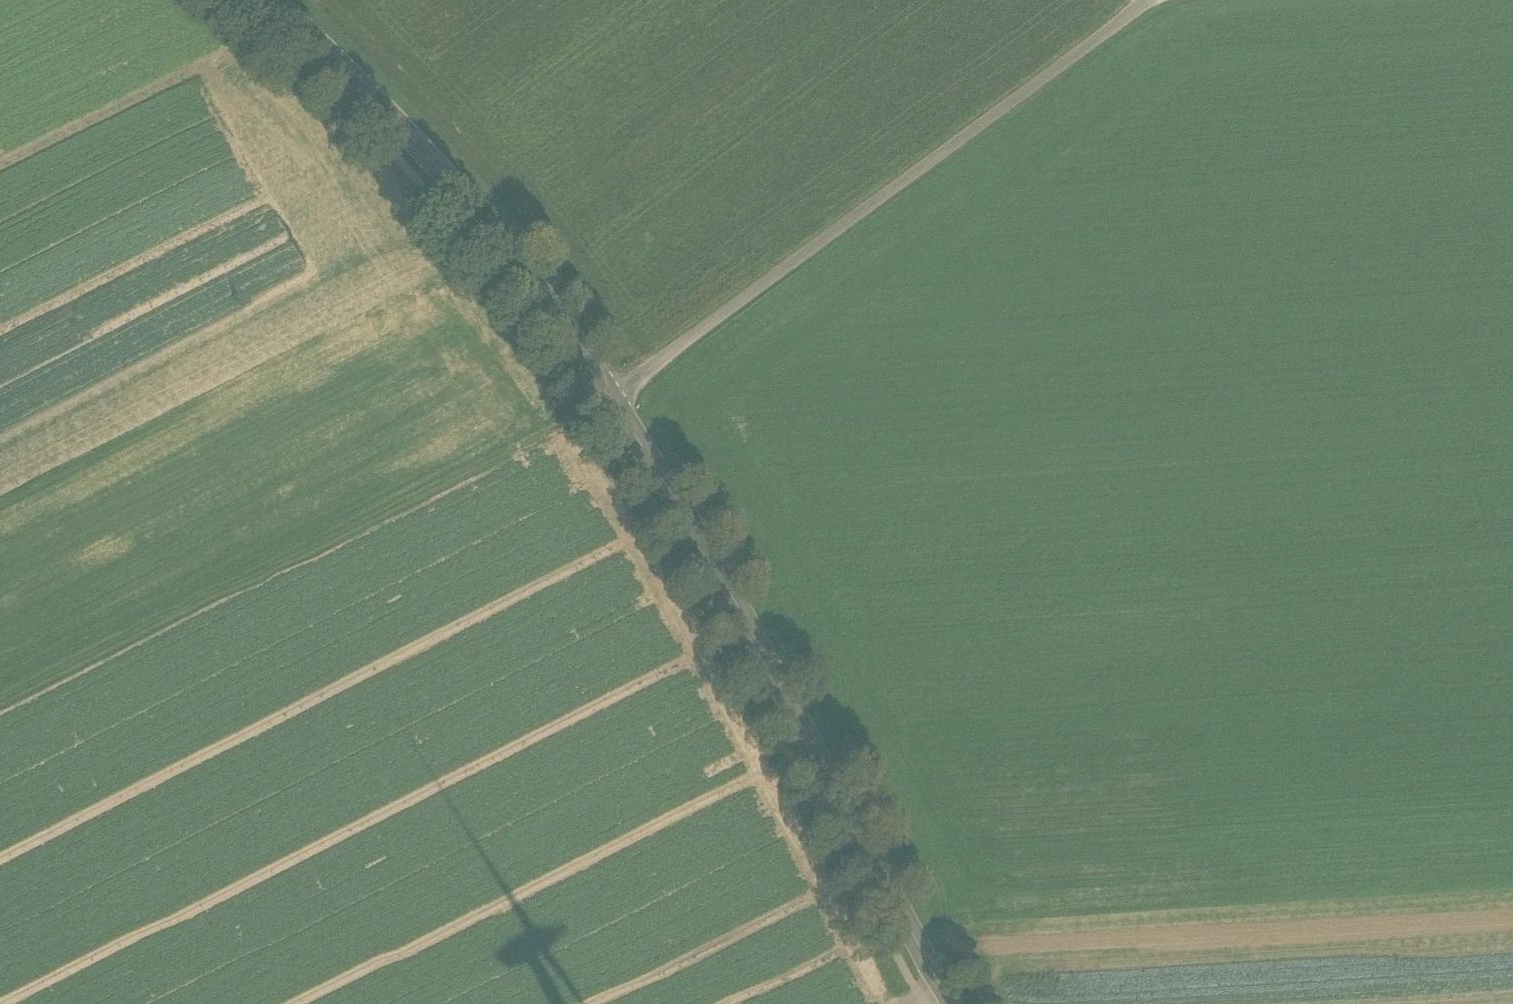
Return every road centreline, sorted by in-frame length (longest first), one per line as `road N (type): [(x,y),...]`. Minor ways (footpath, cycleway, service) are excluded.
road 1 (secondary): [(612,403),(944,1003)]
road 2 (track): [(0,710),(612,403)]
road 3 (unclassified): [(1150,0),(612,403)]
road 4 (secondary): [(263,0),(474,216),(612,403)]

